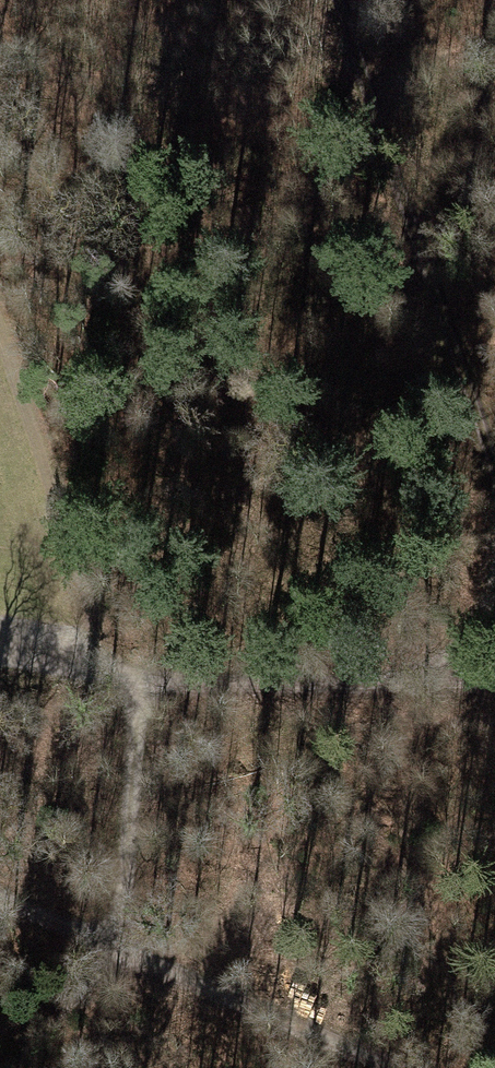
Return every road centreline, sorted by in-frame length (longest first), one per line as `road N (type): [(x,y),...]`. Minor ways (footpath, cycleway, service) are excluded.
road 1 (track): [(494,462),(335,0)]
road 2 (track): [(0,896),(396,1067)]
road 3 (track): [(29,1067),(107,947),(130,876),(137,723),(116,672)]
road 4 (track): [(116,672),(230,684),(494,684)]
road 5 (track): [(0,317),(116,672)]

